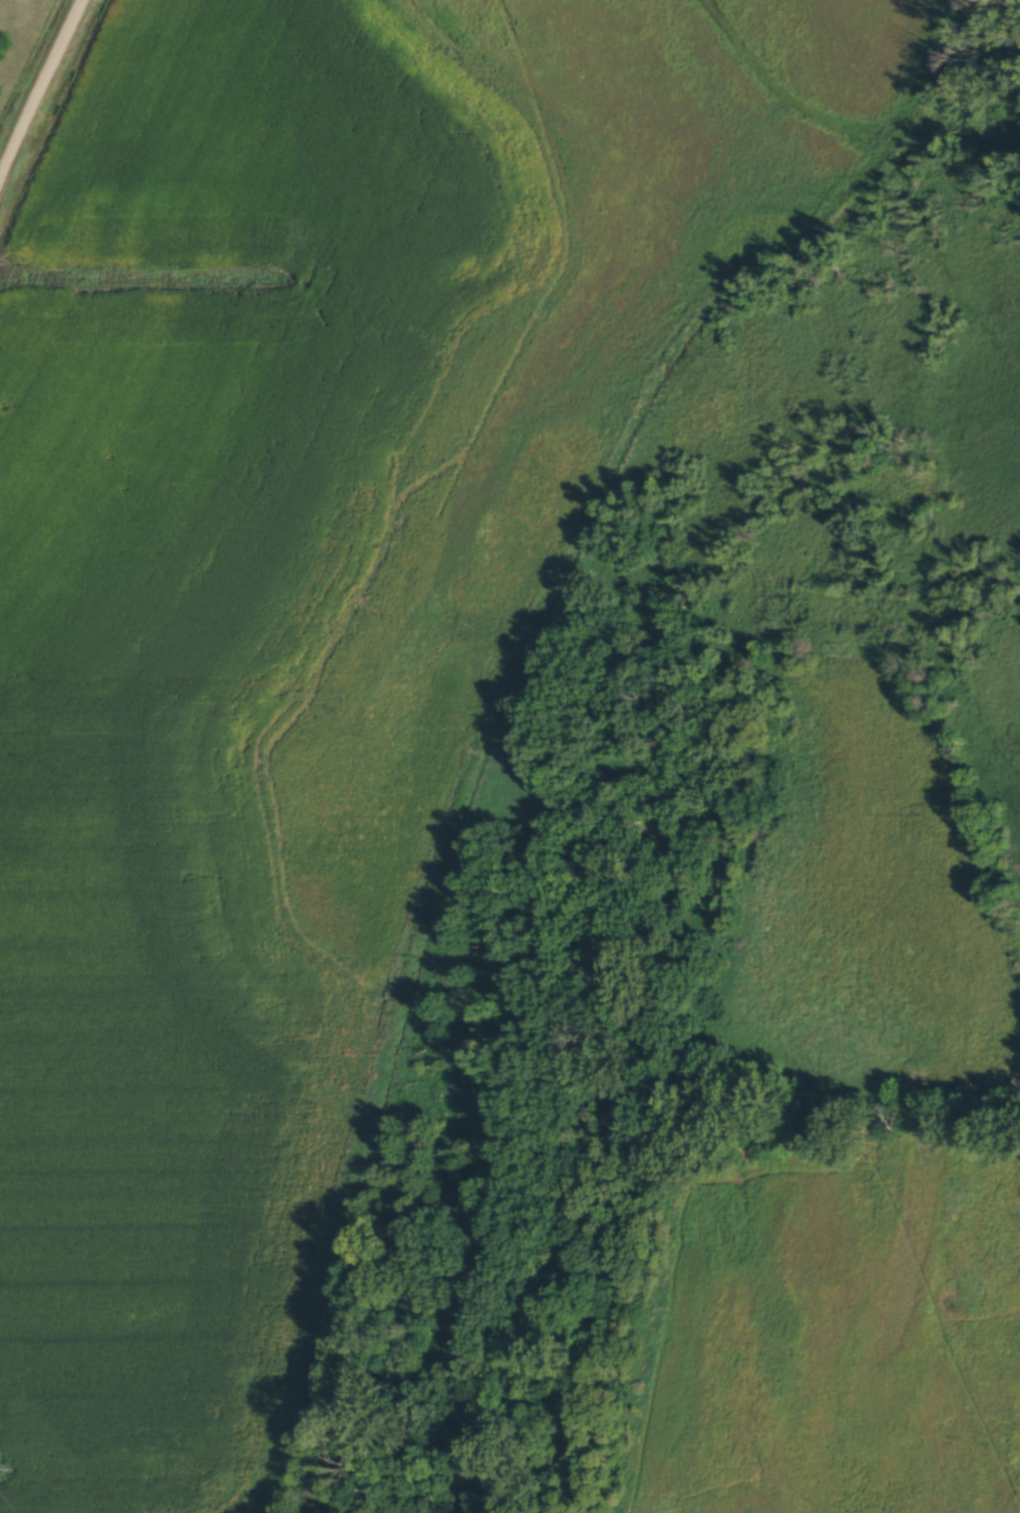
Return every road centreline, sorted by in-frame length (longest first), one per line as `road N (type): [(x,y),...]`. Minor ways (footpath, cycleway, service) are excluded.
road 1 (tertiary): [(0,173),(80,0)]

